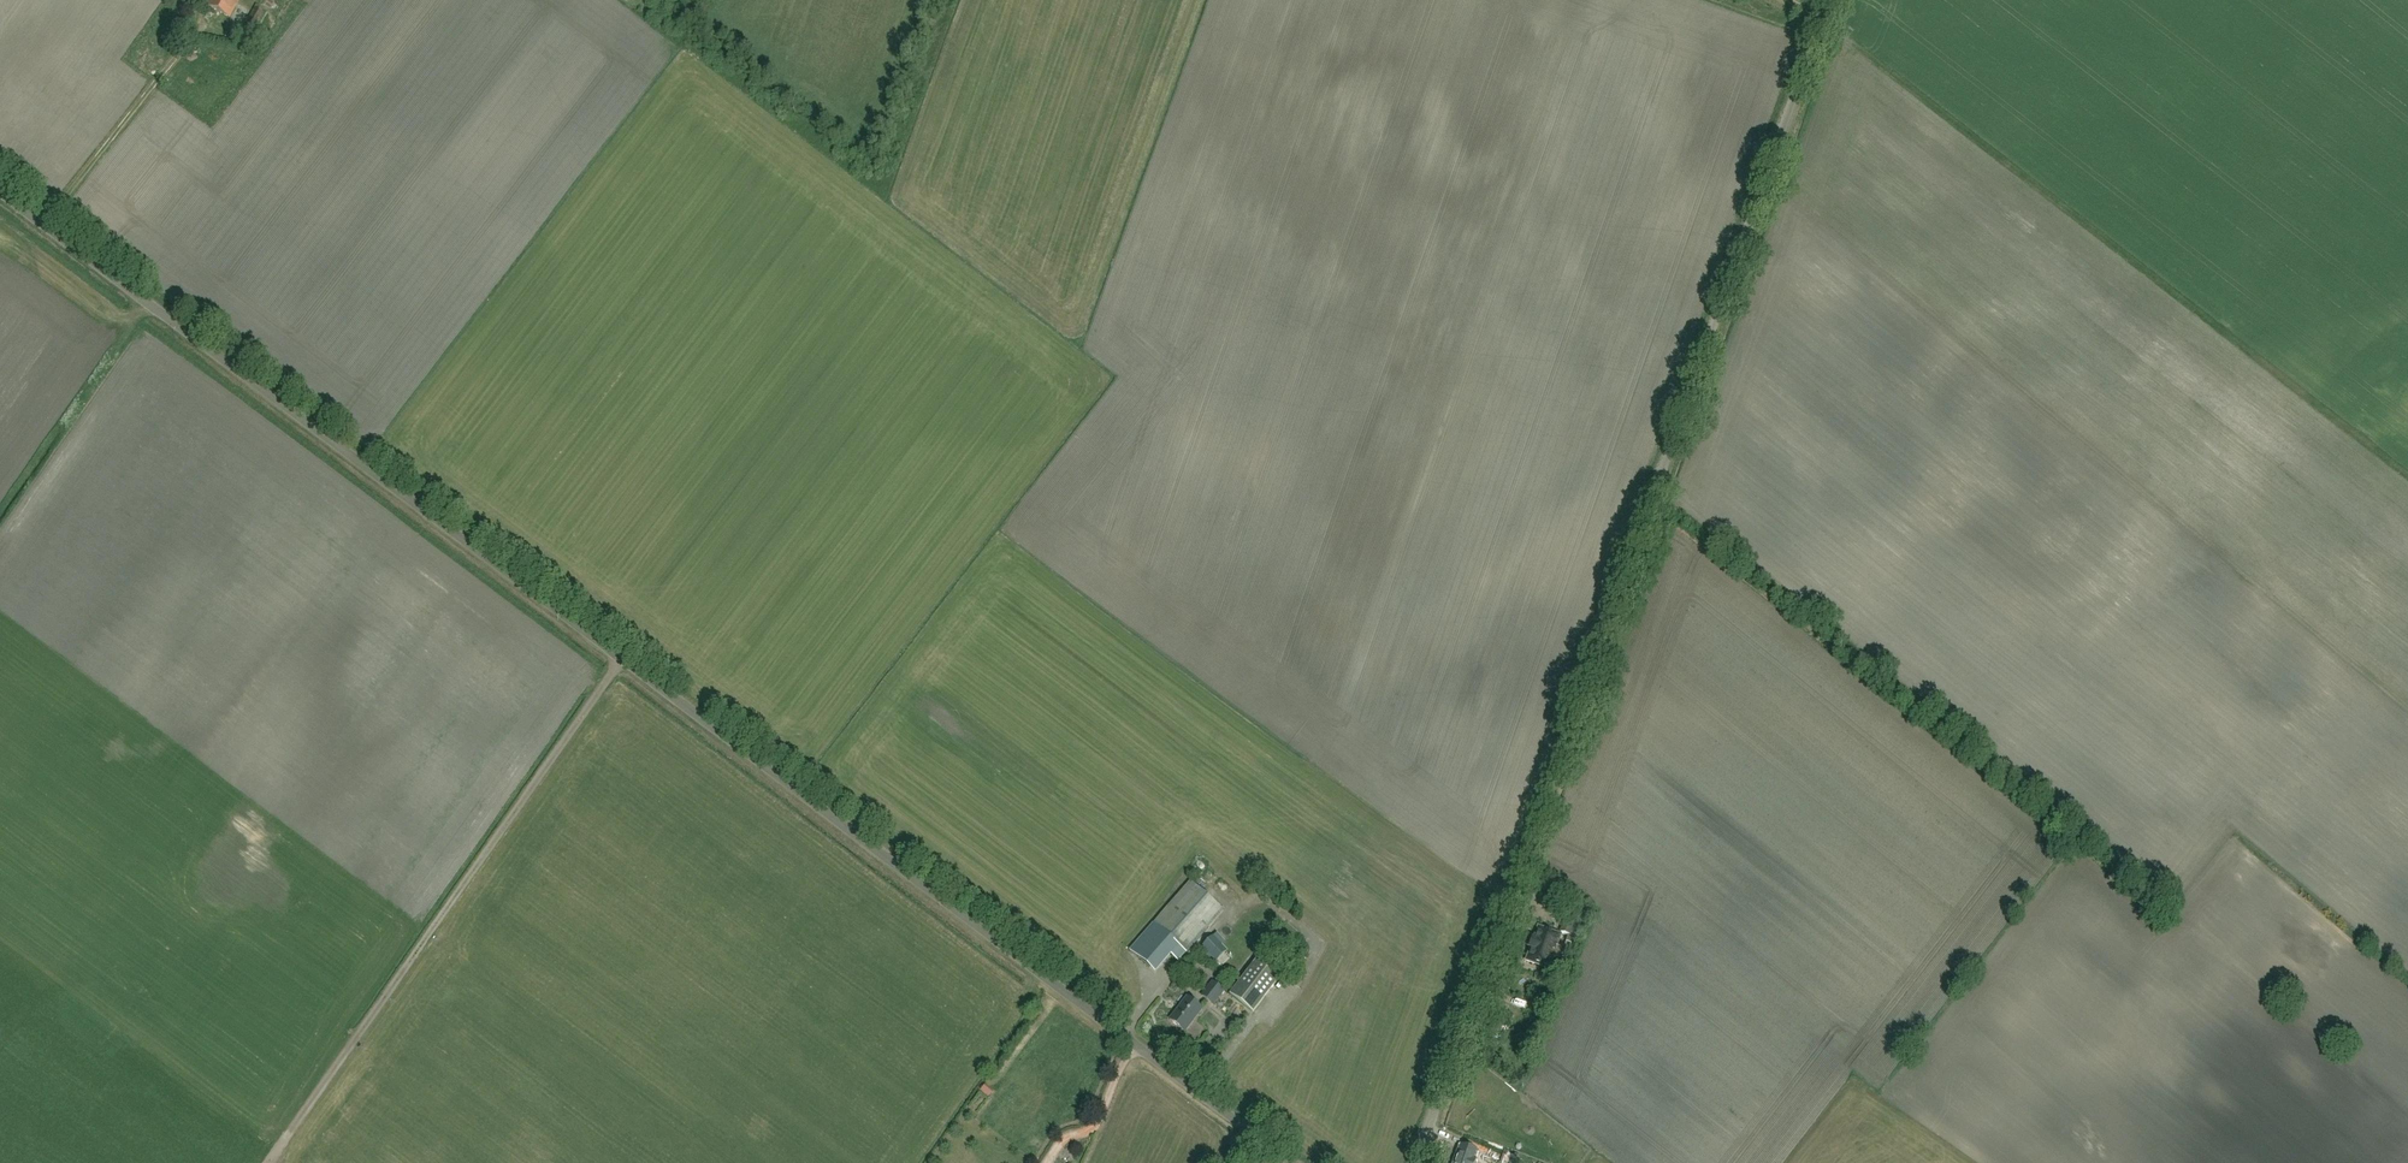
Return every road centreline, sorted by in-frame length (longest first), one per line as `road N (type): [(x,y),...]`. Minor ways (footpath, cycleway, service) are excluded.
road 1 (unclassified): [(1291,1162),(0,192)]
road 2 (unclassified): [(1415,1162),(1829,0)]

